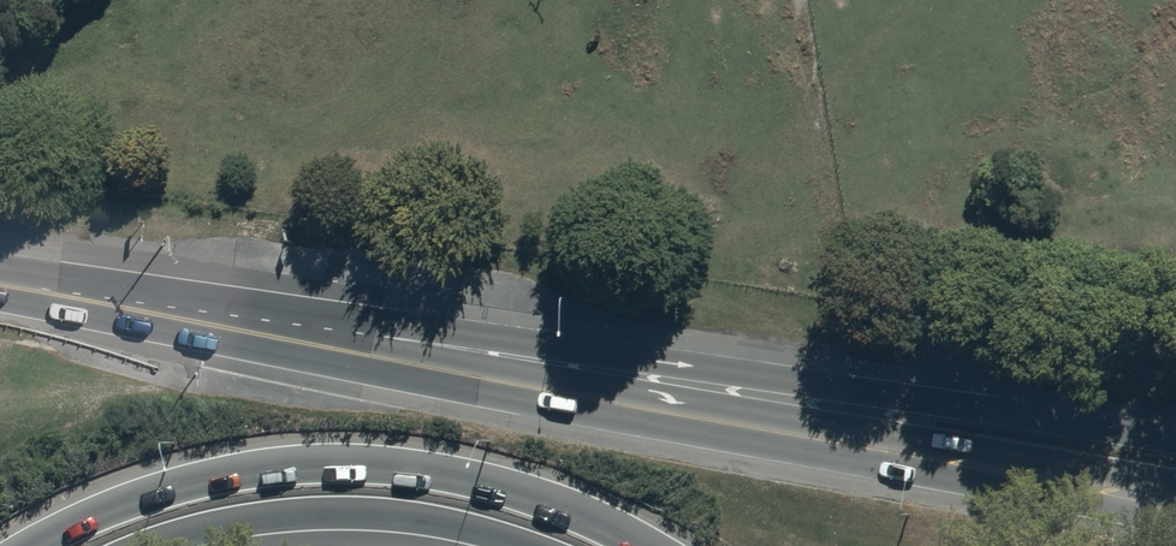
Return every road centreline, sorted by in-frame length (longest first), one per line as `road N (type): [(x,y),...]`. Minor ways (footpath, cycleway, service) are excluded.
road 1 (secondary): [(1175,527),(548,412),(139,303)]
road 2 (secondary): [(352,325),(466,358),(715,407),(1175,480)]
road 3 (secondary): [(352,325),(1175,438)]
road 4 (secondary): [(30,545),(137,496),(267,466),(329,461),(455,472),(521,488),(649,545)]
road 5 (secondary): [(528,545),(451,525),(364,514),(236,521),(146,545)]
road 6 (secondary): [(139,303),(352,325)]
road 7 (secondary): [(0,282),(139,303)]

